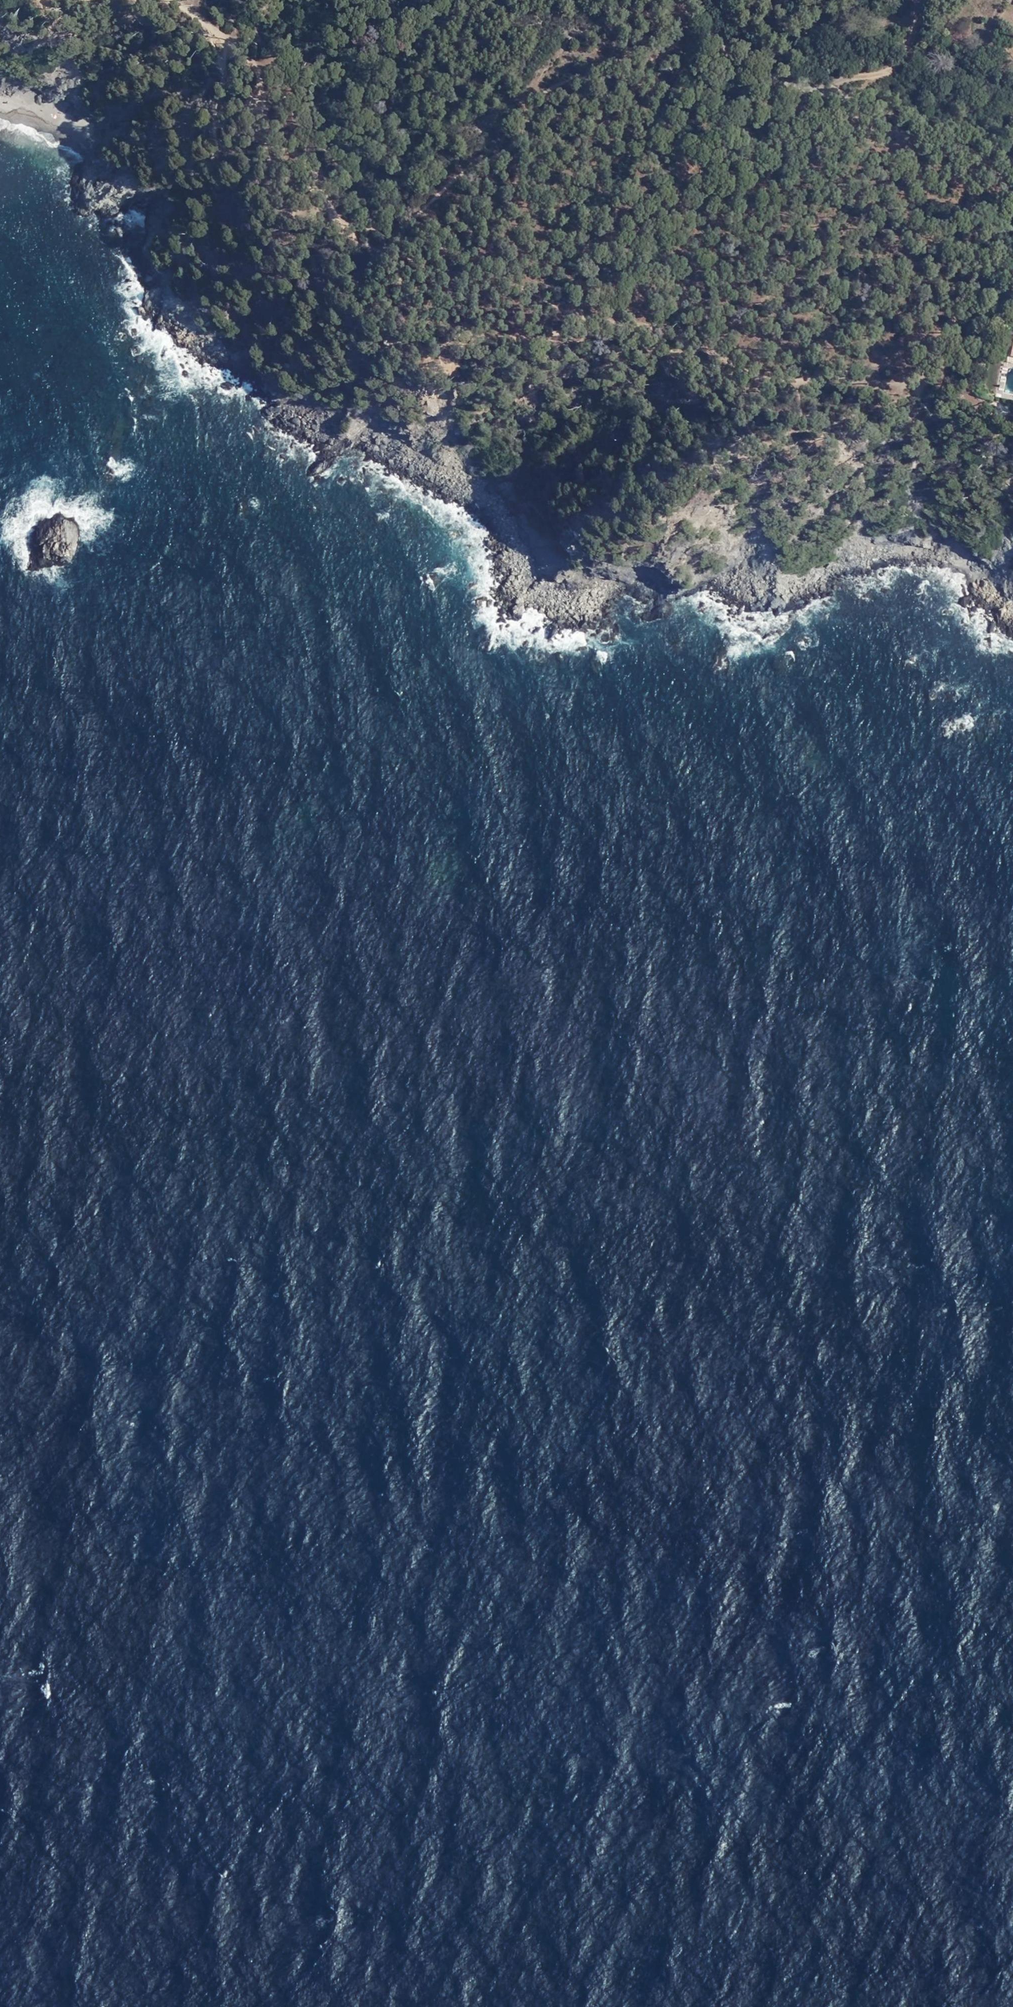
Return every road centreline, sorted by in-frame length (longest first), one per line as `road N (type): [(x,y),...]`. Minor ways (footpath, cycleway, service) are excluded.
road 1 (residential): [(1012,165),(929,149),(743,79),(700,39),(683,0)]

